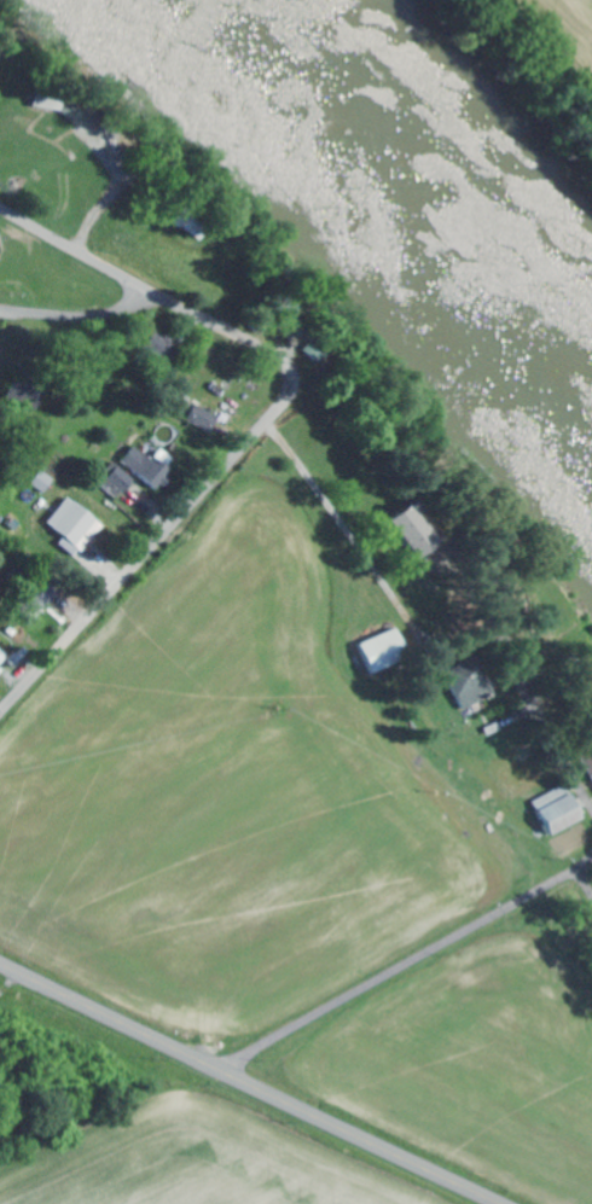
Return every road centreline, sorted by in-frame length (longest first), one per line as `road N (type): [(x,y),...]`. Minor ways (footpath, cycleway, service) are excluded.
road 1 (residential): [(0,209),(282,359),(289,380),(280,406),(0,709)]
road 2 (secondary): [(0,963),(500,1203)]
road 3 (residential): [(211,1066),(549,882),(591,847)]
road 4 (residential): [(591,813),(470,618)]
road 5 (residential): [(150,293),(108,315),(0,310)]

